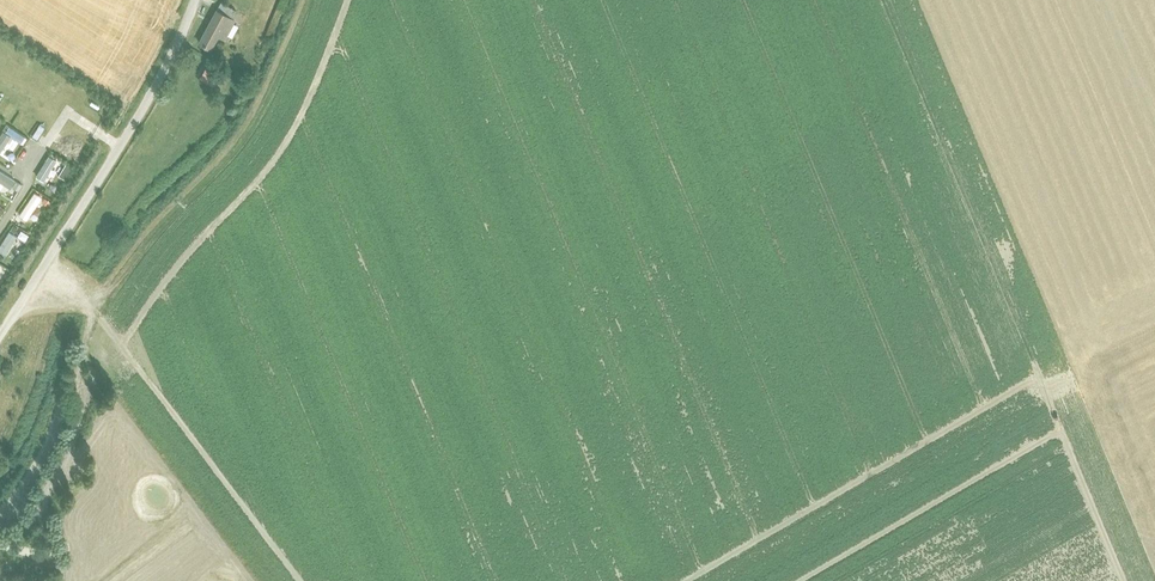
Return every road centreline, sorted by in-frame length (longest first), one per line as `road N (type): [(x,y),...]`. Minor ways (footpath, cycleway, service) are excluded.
road 1 (unclassified): [(0,334),(151,94),(195,0)]

